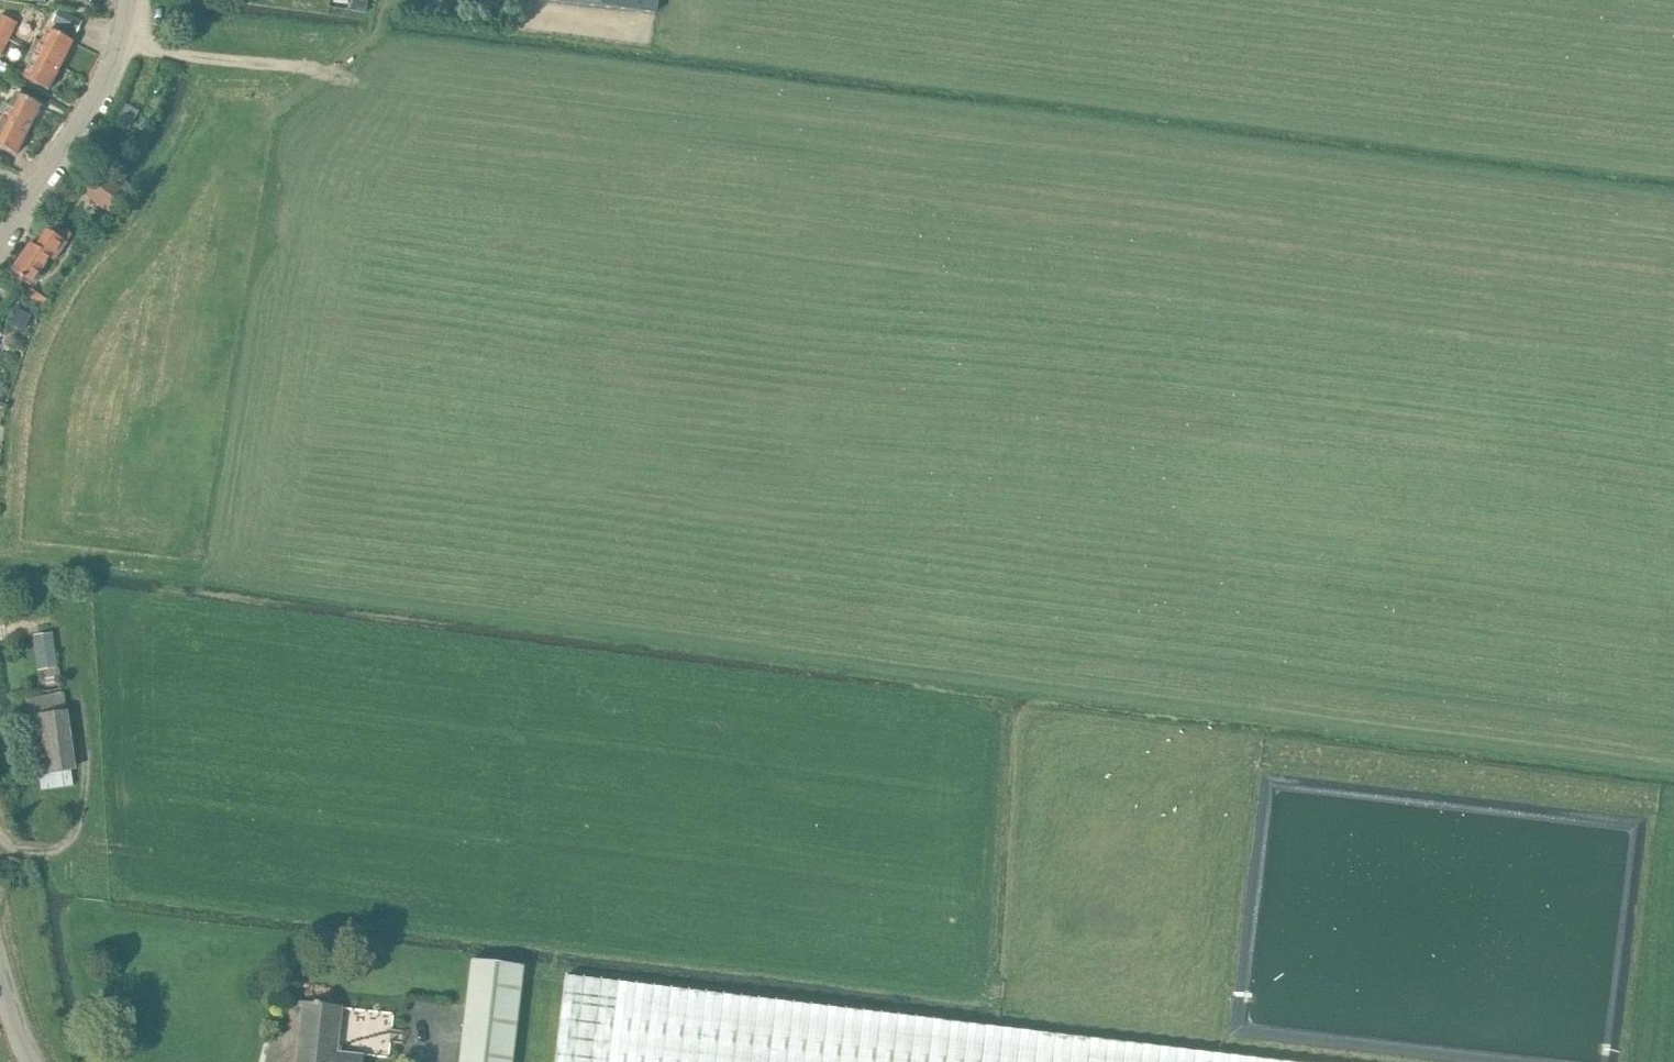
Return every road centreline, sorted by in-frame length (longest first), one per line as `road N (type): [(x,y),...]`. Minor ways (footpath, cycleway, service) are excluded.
road 1 (unclassified): [(0,246),(98,97),(127,0)]

